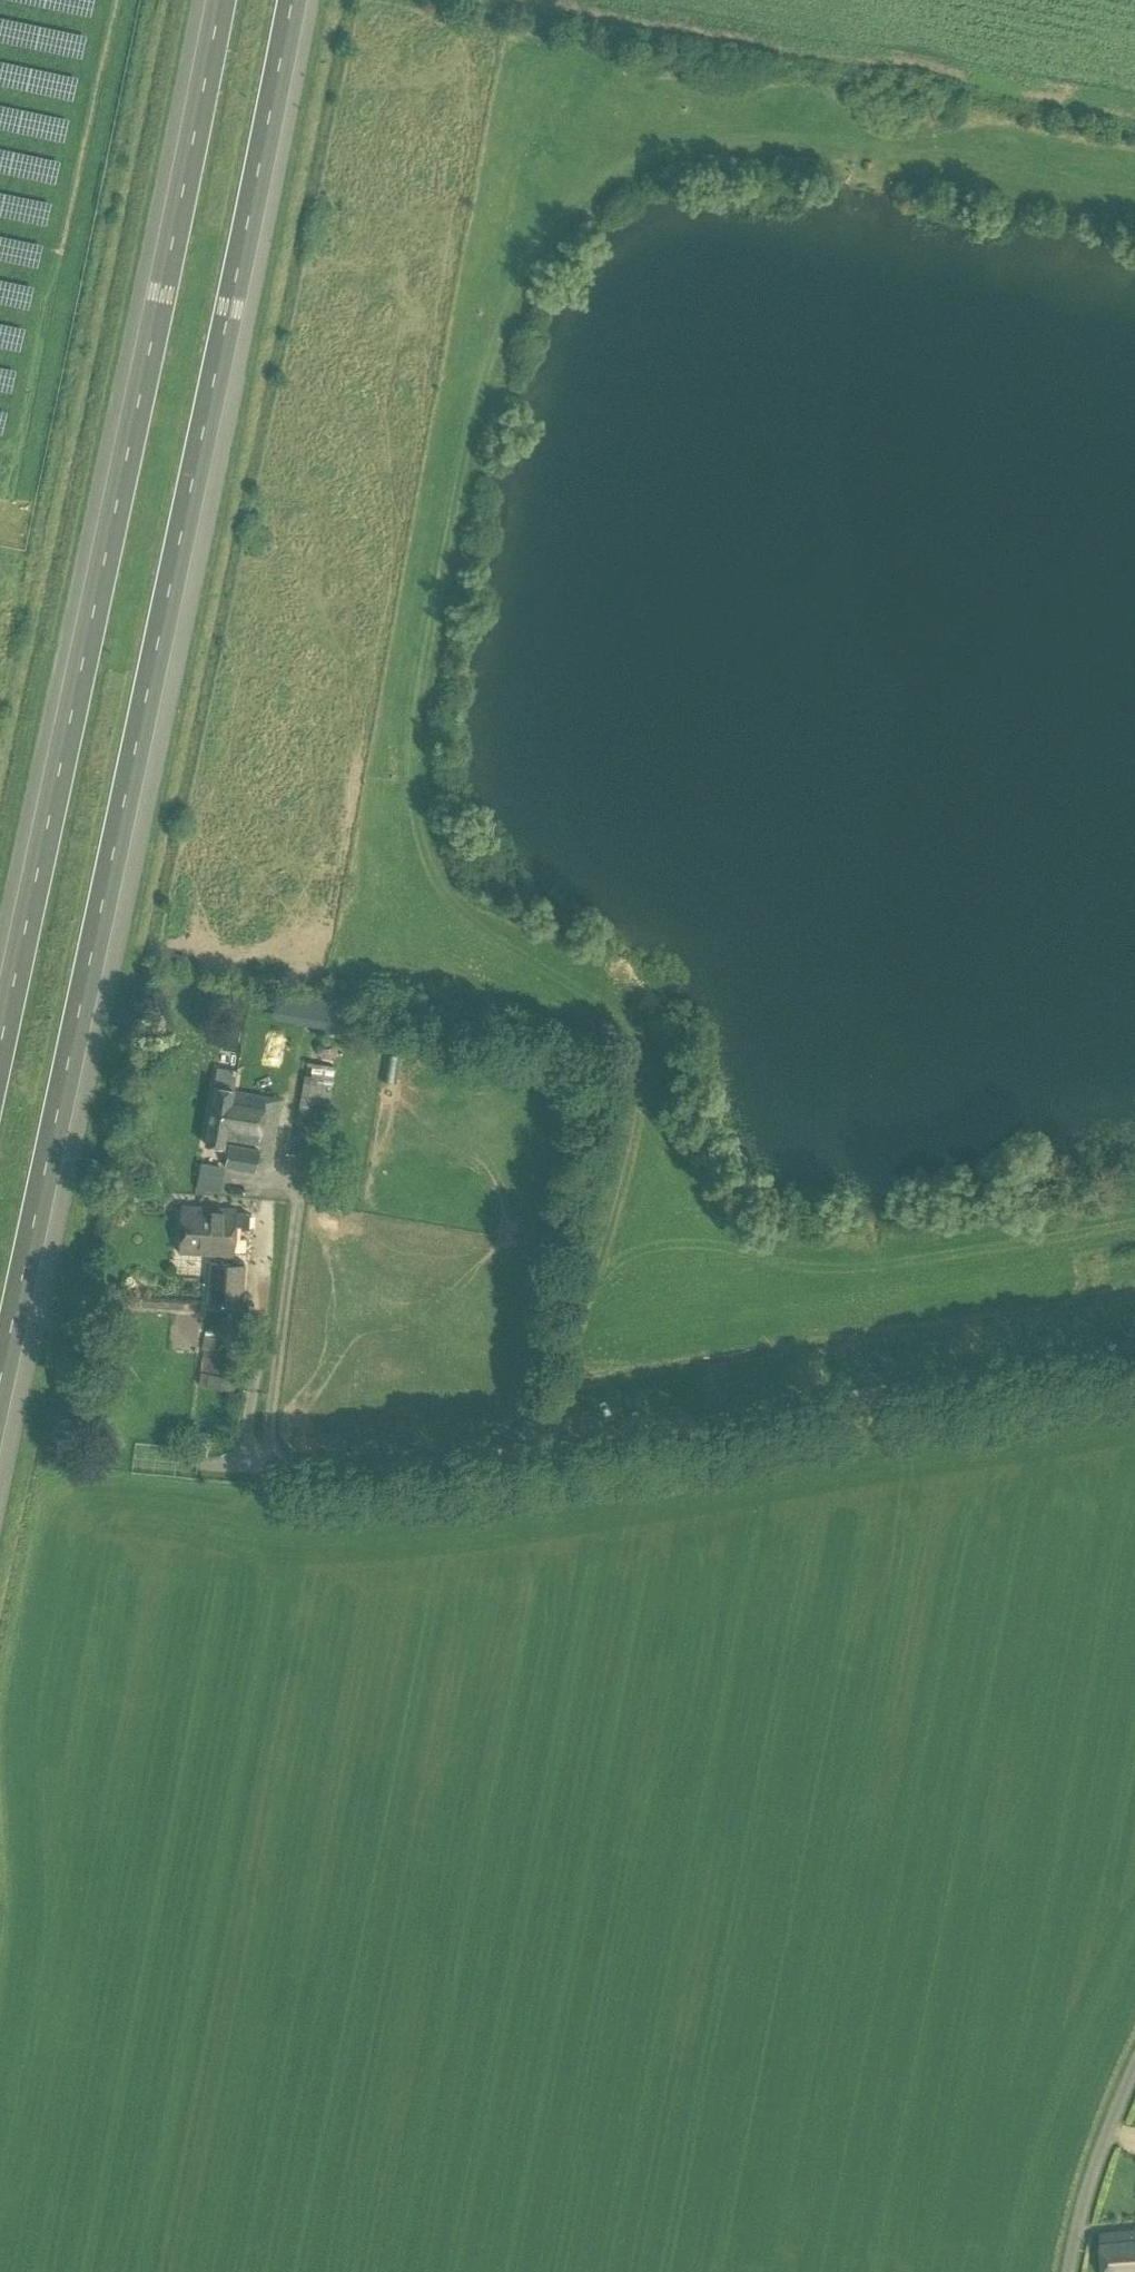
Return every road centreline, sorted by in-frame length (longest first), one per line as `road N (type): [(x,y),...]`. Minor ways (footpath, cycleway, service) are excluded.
road 1 (trunk): [(0,1382),(292,0)]
road 2 (unclassified): [(1134,1366),(370,1472),(280,1471),(268,1454),(300,1201)]
road 3 (trunk): [(220,0),(0,1042)]
road 4 (unclassified): [(1071,2271),(1079,2220),(1134,2069)]

